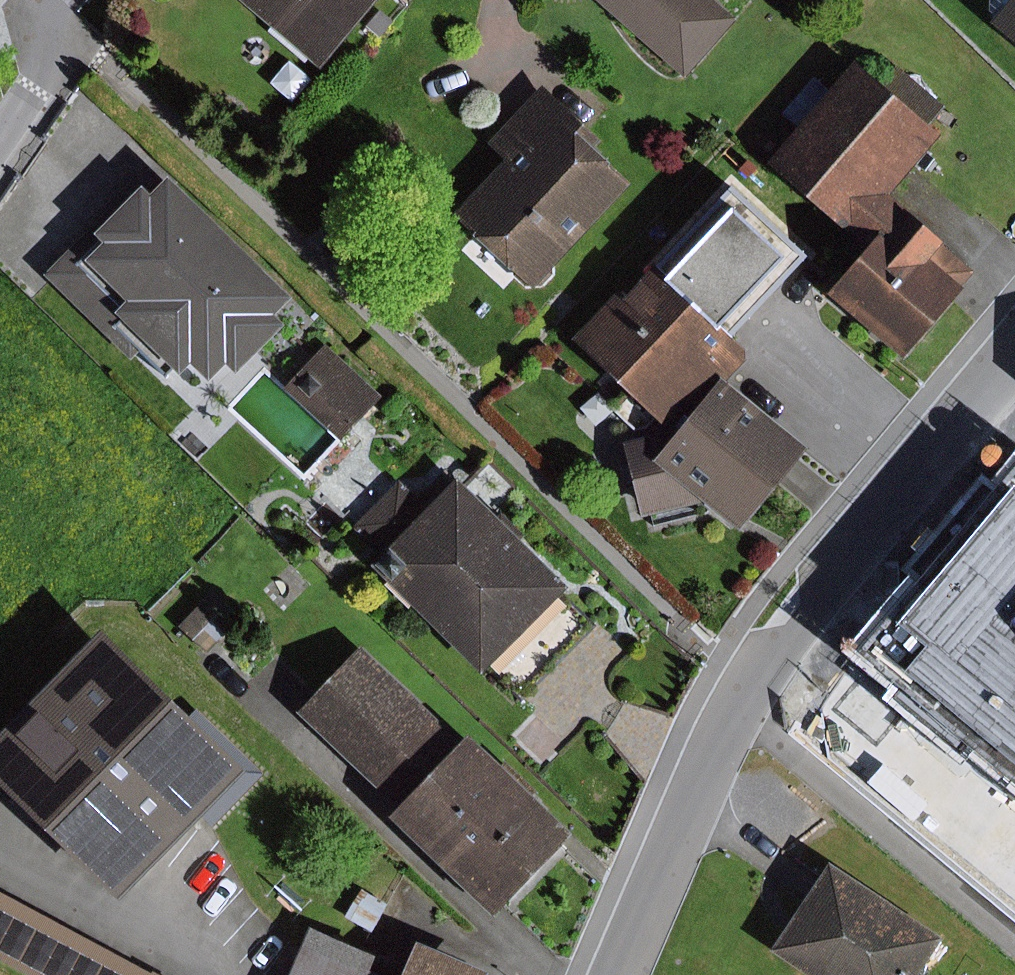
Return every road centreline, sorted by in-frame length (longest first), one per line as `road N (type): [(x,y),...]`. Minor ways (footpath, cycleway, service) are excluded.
road 1 (unclassified): [(617,974),(754,676),(1014,356)]
road 2 (residential): [(40,0),(40,88),(0,145)]

